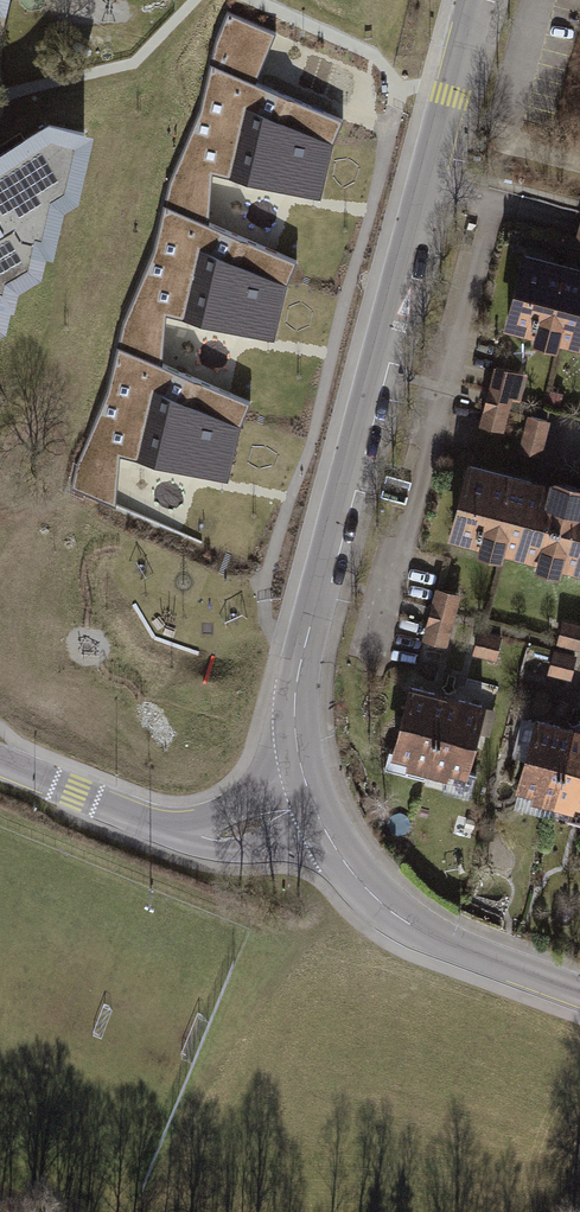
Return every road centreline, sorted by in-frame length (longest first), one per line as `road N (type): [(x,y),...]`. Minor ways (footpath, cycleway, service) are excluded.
road 1 (tertiary): [(481,0),(300,658),(295,733),(311,802)]
road 2 (tertiary): [(579,992),(401,918),(349,870),(311,802)]
road 3 (tertiary): [(311,802),(232,829),(181,829),(0,762)]

